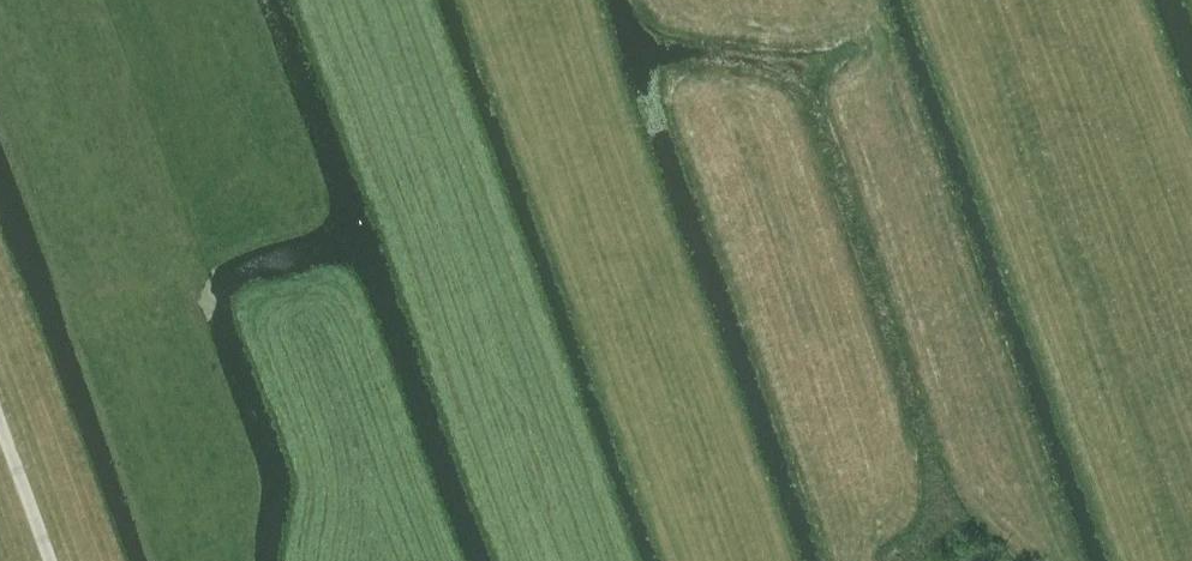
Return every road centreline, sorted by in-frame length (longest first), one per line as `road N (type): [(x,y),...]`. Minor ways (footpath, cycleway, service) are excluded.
road 1 (track): [(52,560),(0,416)]

